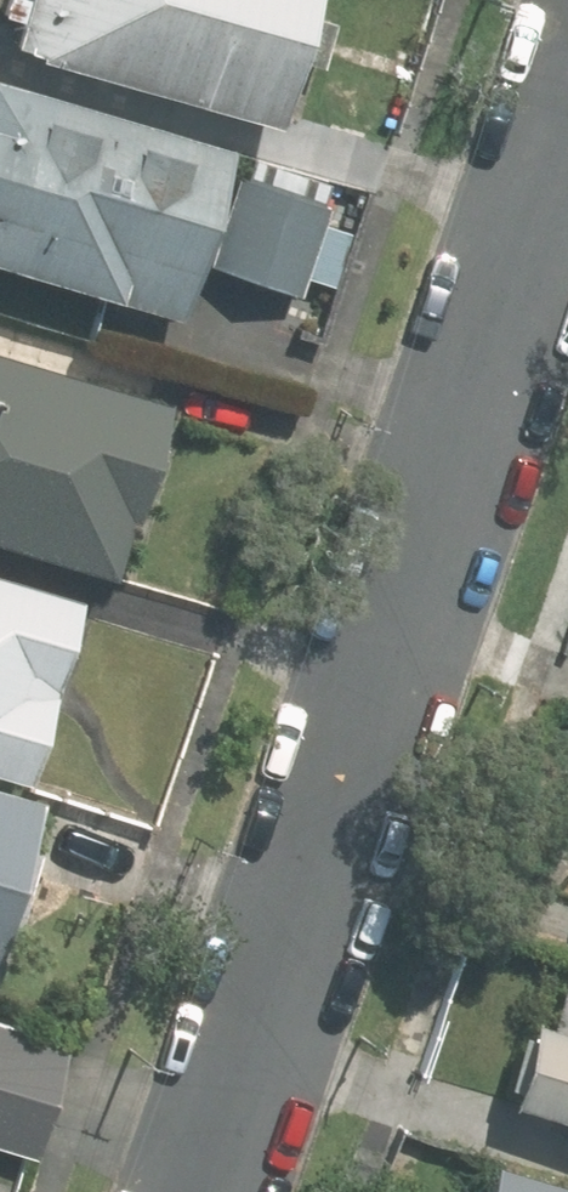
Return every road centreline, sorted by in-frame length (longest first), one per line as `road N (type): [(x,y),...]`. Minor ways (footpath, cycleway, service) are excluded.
road 1 (residential): [(204,1191),(567,118)]

